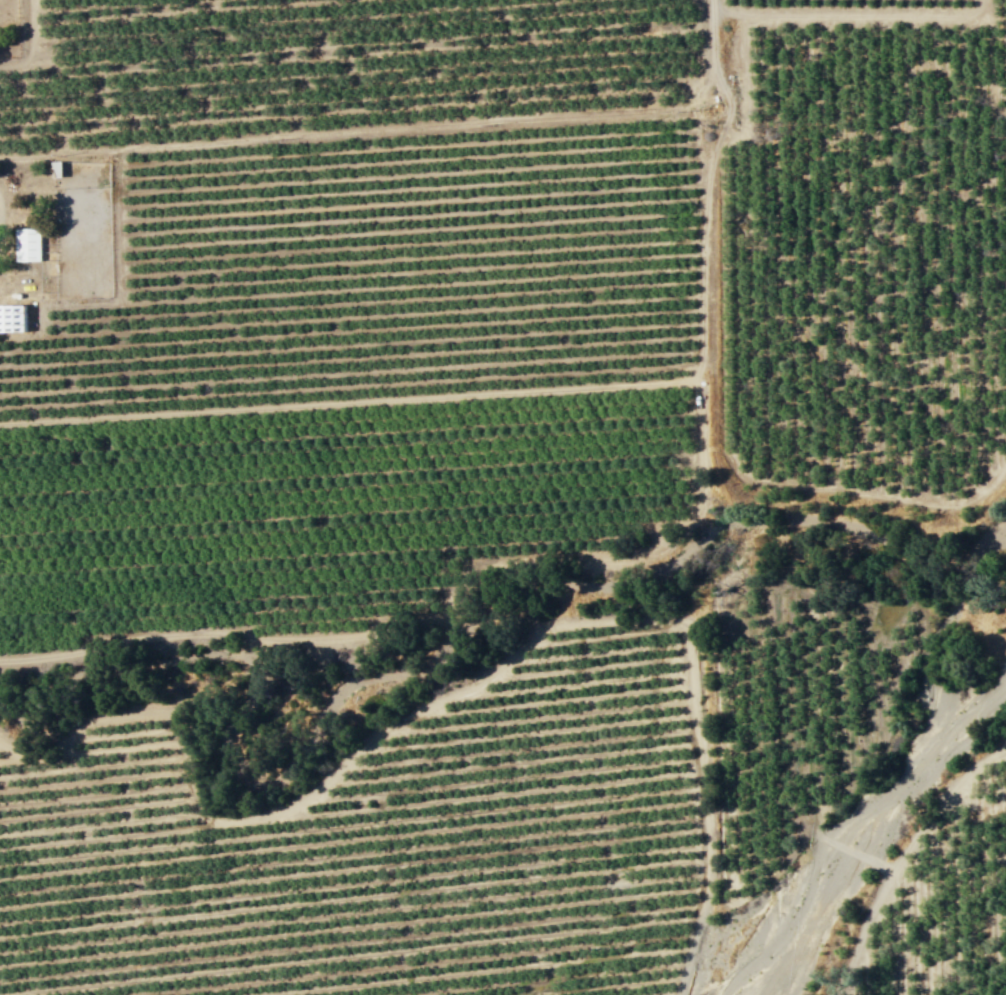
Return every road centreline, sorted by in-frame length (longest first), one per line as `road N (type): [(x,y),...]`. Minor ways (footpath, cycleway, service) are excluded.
road 1 (track): [(680,994),(705,894),(706,808),(686,631),(666,621),(551,627),(475,686),(404,719),(288,813),(215,822),(203,810),(174,714),(81,725),(41,756),(20,759),(0,741)]
road 2 (track): [(714,64),(730,109),(704,194),(700,368),(692,381),(0,425)]
road 3 (track): [(0,662),(159,636),(262,640),(432,625),(482,564),(570,553),(614,564),(640,558),(676,534),(707,495),(692,381)]
road 4 (track): [(711,0),(712,74),(682,107),(665,113),(0,158)]
road 5 (track): [(1005,465),(989,487),(956,506),(745,475),(732,450),(730,144),(744,134),(744,15)]
road 6 (track): [(980,0),(967,16),(738,15),(711,0)]

